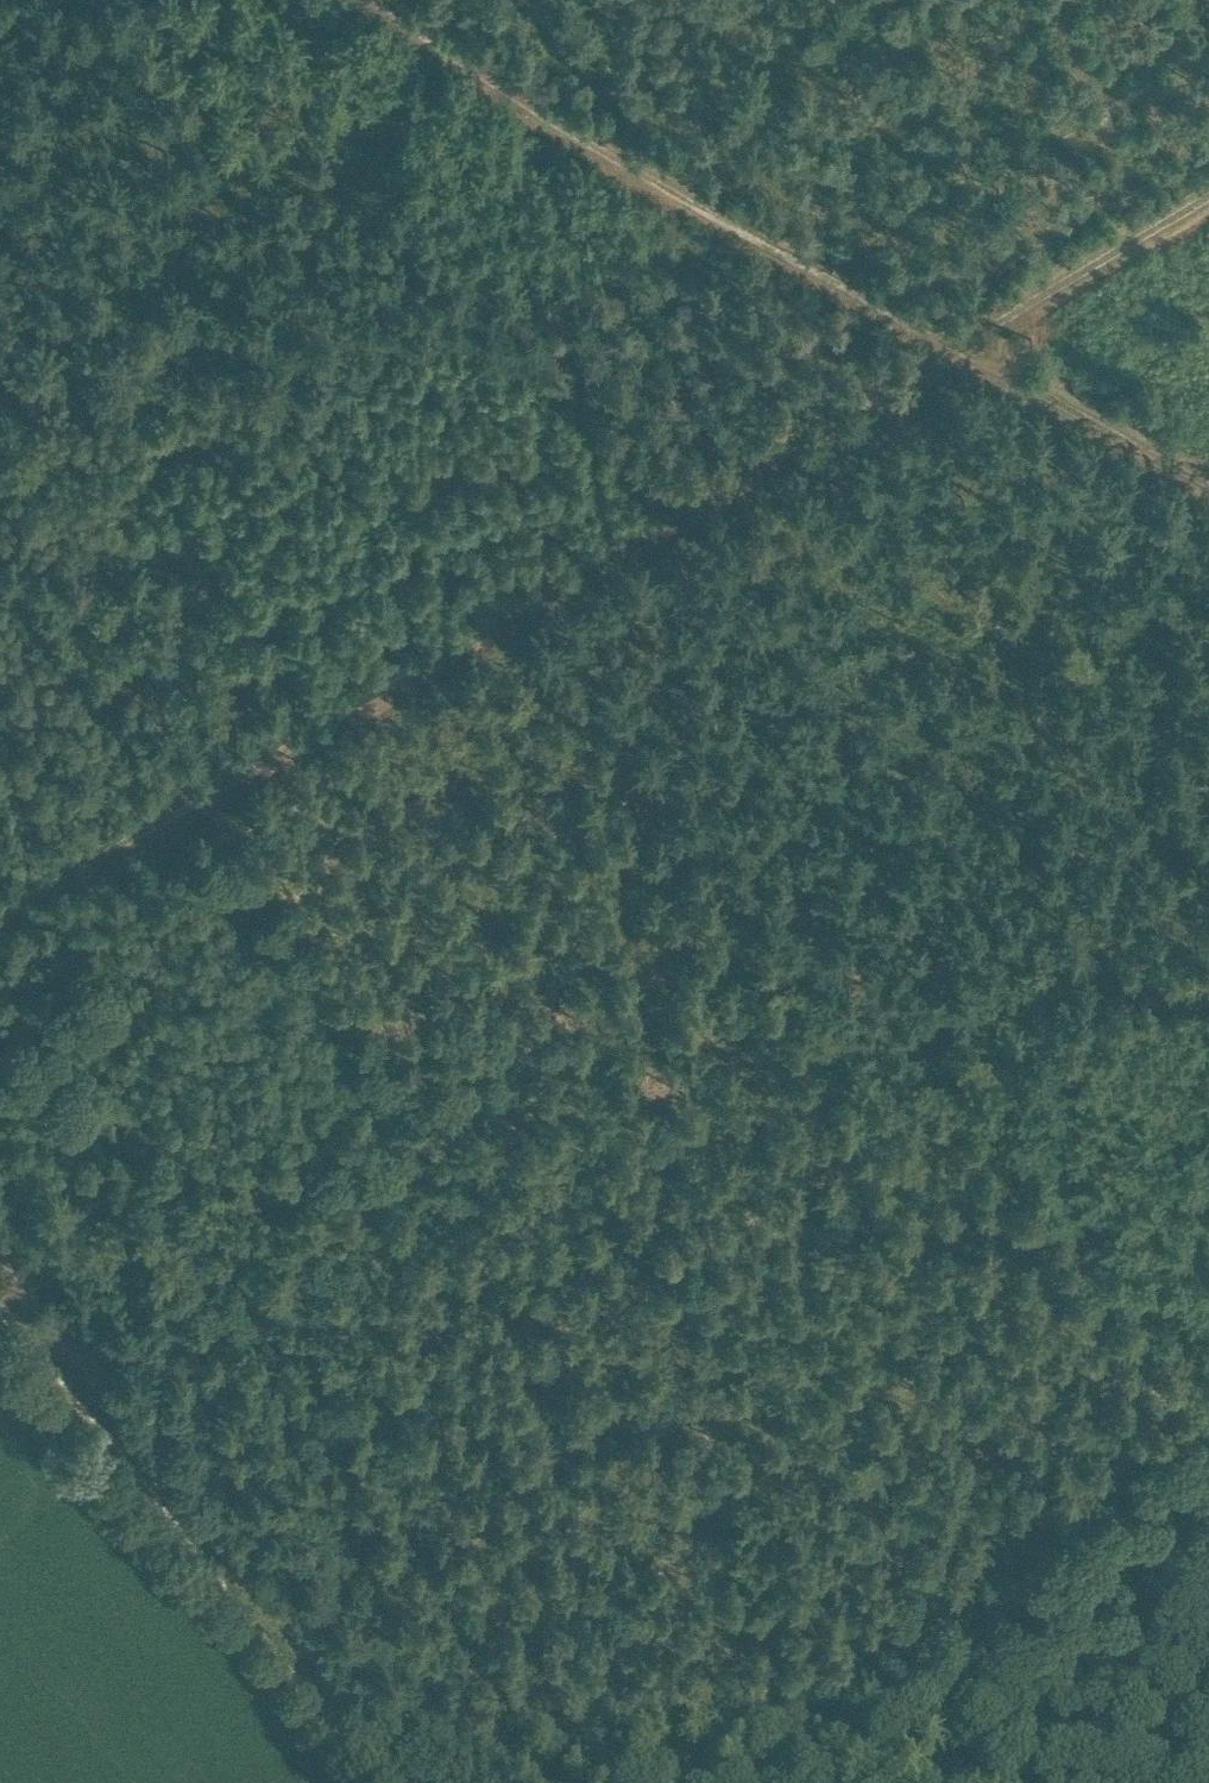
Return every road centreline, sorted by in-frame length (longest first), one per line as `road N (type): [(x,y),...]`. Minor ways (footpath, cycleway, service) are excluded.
road 1 (track): [(0,921),(957,329)]
road 2 (track): [(0,1288),(404,1782)]
road 3 (track): [(957,329),(482,60),(421,0)]
road 4 (track): [(957,329),(1208,183)]
road 5 (track): [(1208,462),(957,329)]

